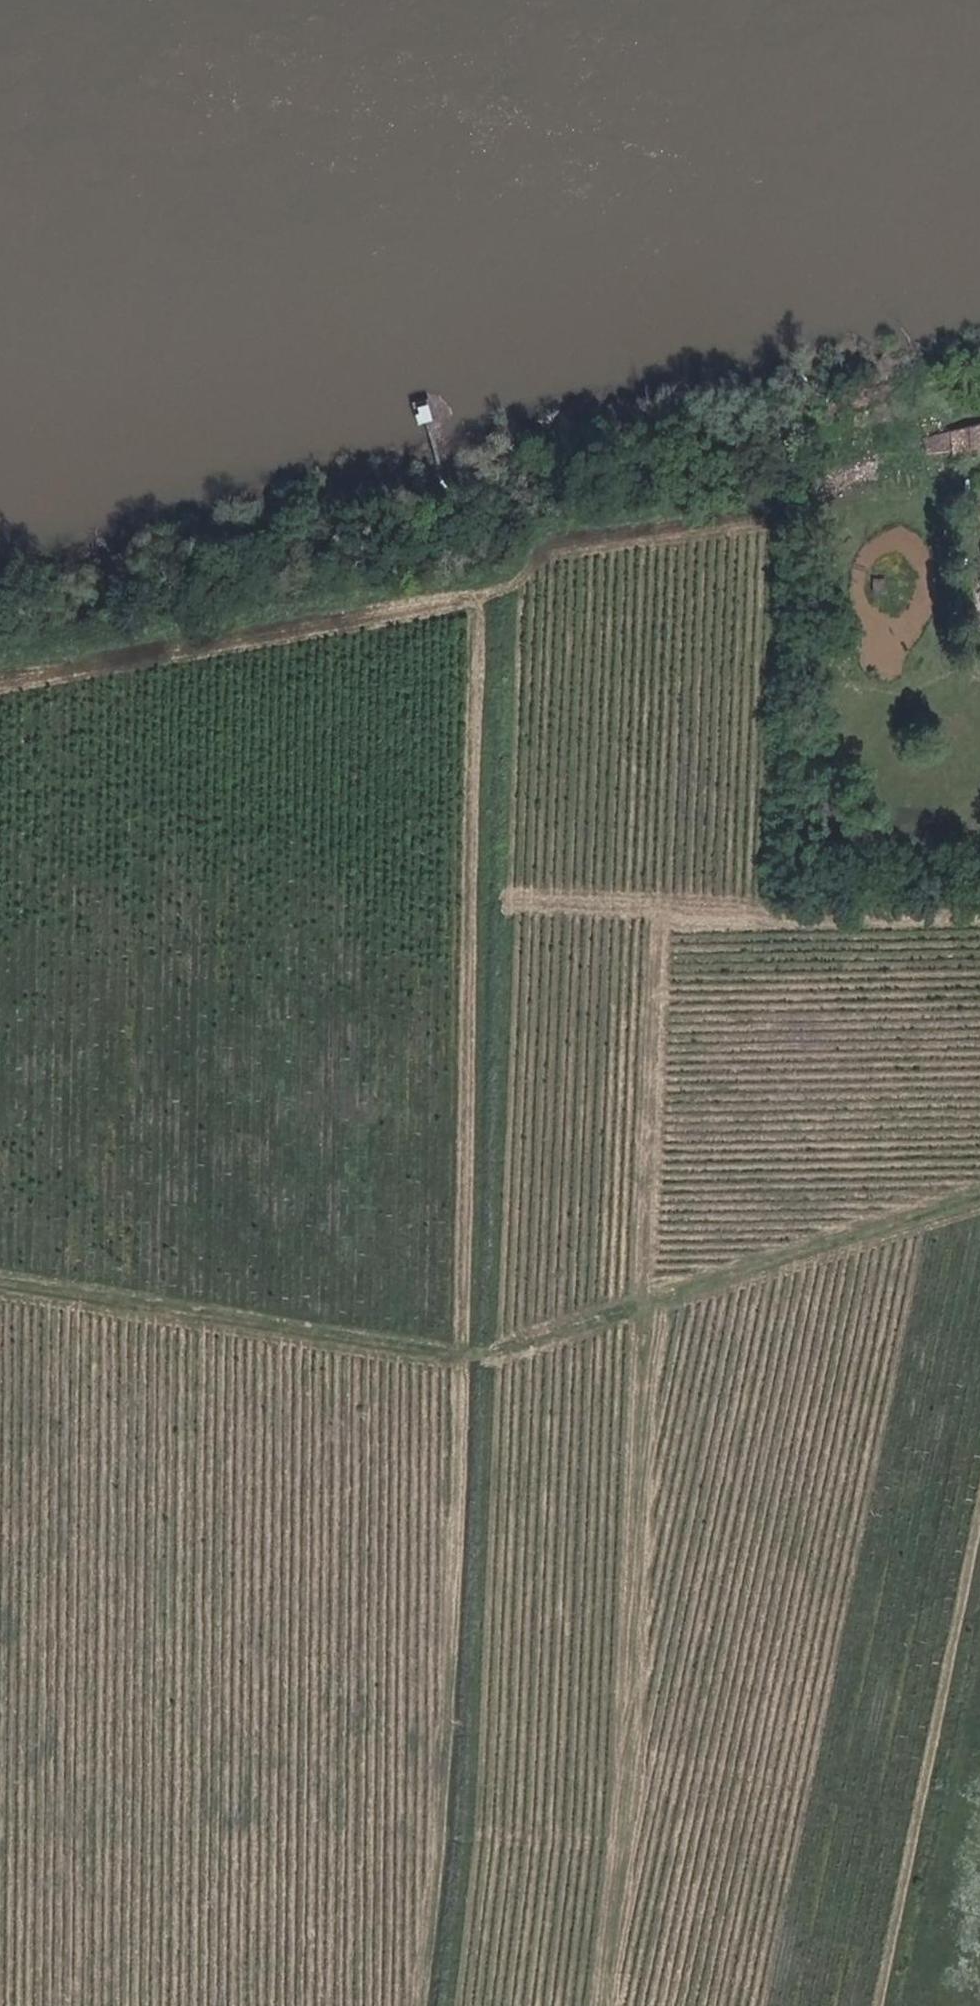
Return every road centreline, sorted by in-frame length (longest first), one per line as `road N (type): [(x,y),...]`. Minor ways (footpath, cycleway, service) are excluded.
road 1 (track): [(979,1200),(482,1357),(0,1284)]

